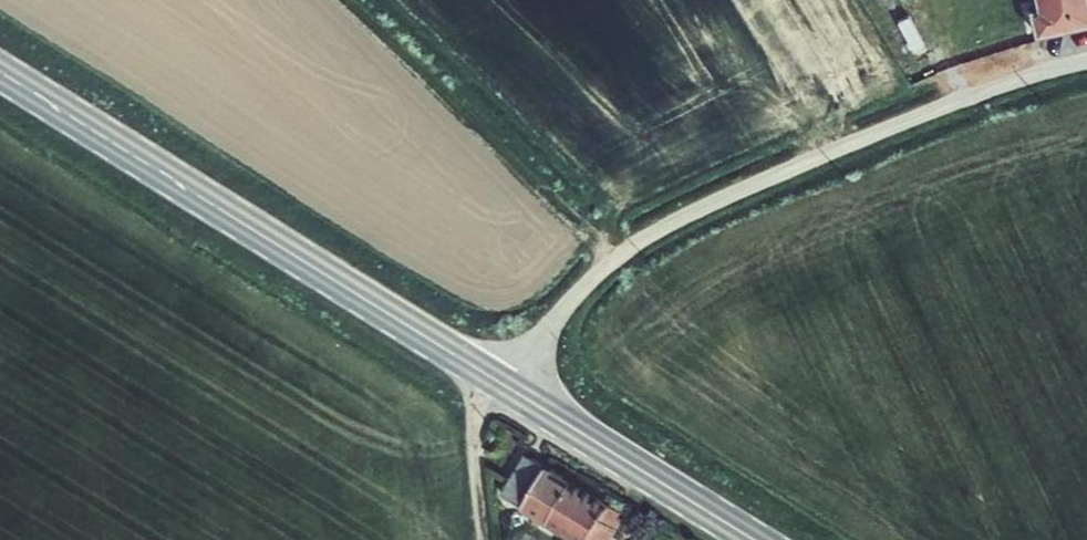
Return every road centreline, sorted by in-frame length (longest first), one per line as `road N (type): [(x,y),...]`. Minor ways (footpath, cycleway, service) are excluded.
road 1 (unclassified): [(1086,62),(972,96),(674,221),(589,280),(511,389)]
road 2 (secondary): [(0,73),(511,389)]
road 3 (secondary): [(511,389),(754,539)]
road 4 (track): [(484,539),(472,430),(491,376)]

